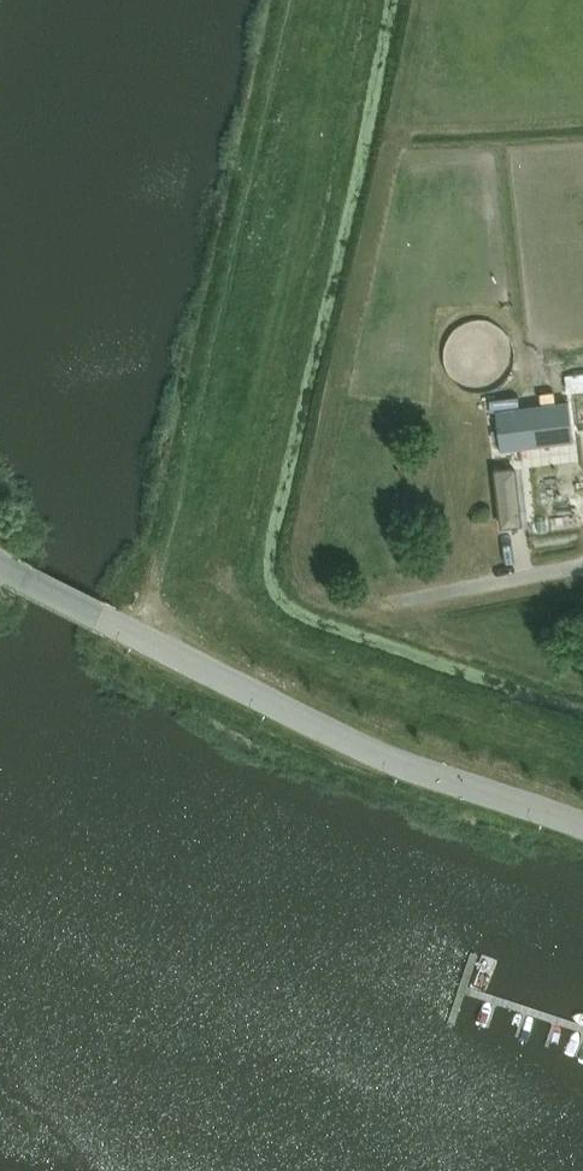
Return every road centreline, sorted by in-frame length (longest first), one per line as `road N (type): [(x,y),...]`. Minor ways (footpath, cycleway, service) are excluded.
road 1 (unclassified): [(582,826),(400,761),(9,573)]
road 2 (unclassified): [(401,602),(582,566)]

